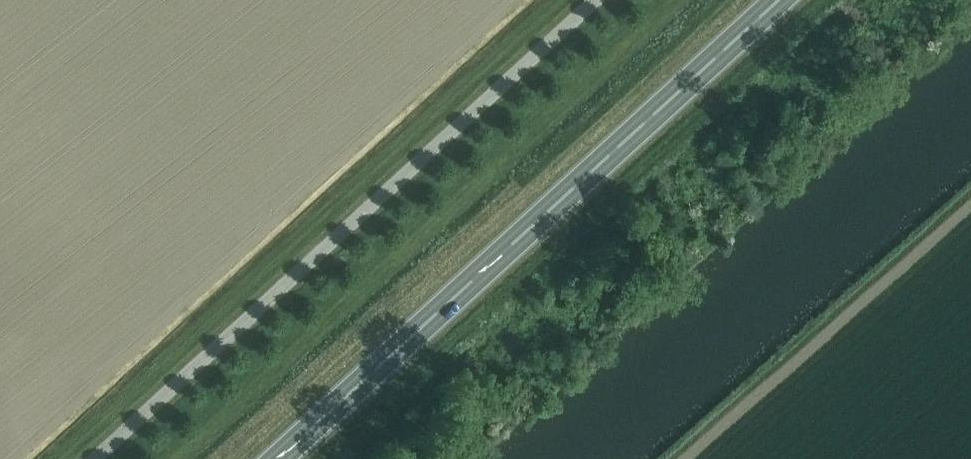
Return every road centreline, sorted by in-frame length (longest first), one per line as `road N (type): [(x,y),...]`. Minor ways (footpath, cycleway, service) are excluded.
road 1 (unclassified): [(93,458),(595,0)]
road 2 (trunk): [(269,458),(766,0)]

